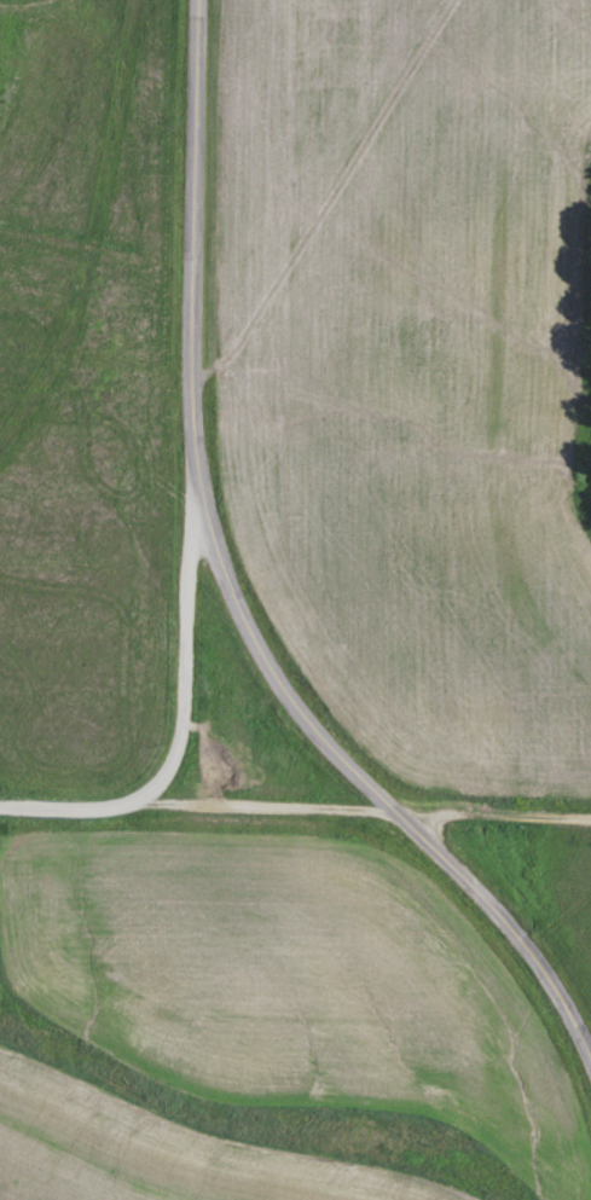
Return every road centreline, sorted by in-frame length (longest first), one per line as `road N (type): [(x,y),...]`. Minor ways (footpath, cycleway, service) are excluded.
road 1 (residential): [(590,1059),(543,968),(468,880),(308,721),(255,648),(221,572),(189,437),(195,0)]
road 2 (residential): [(0,807),(122,808),(166,772),(185,715),(189,437)]
road 3 (residential): [(395,810),(173,802),(149,794)]

